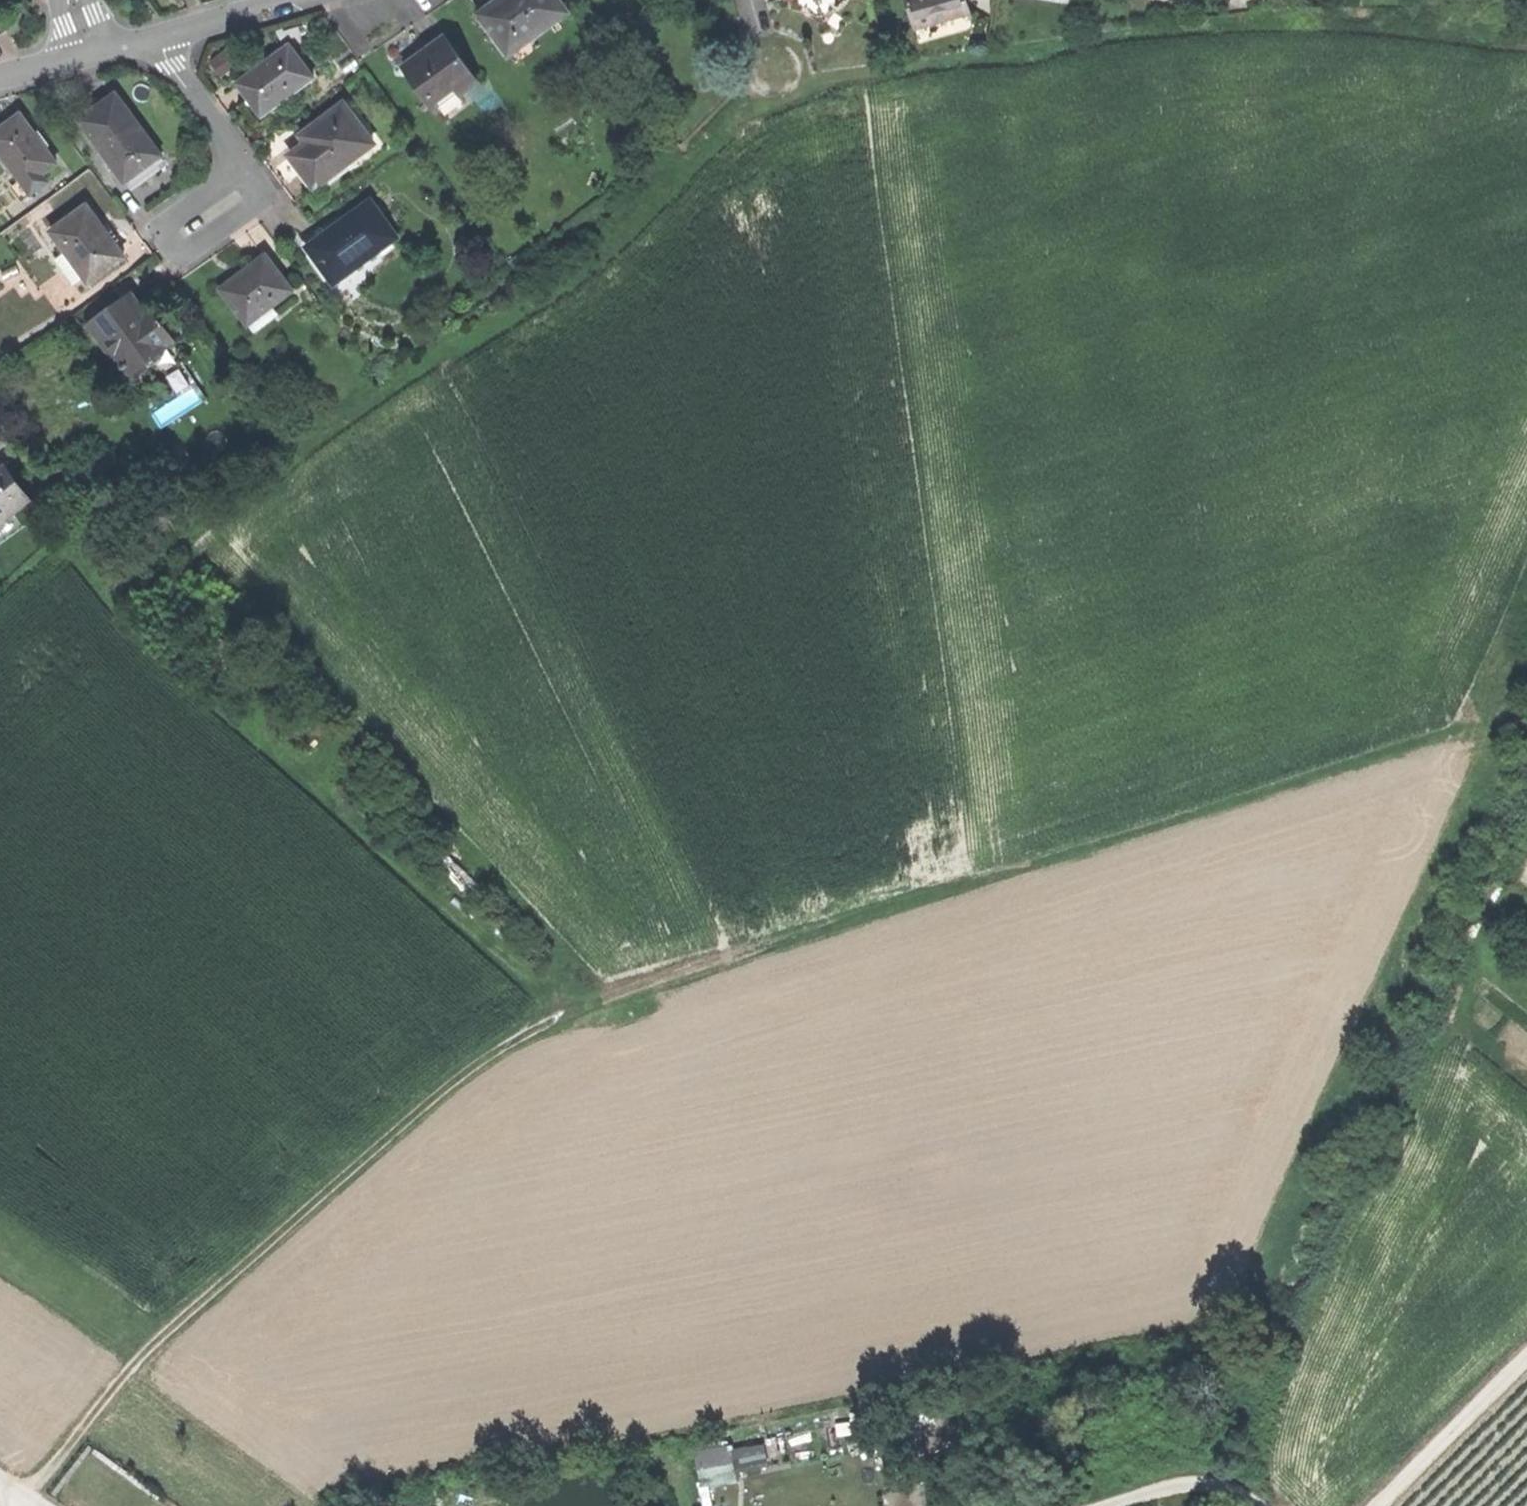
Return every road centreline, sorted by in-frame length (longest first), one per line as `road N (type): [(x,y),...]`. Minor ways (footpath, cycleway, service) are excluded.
road 1 (track): [(0,1481),(27,1498),(145,1354),(477,1056),(602,1005),(1283,782),(1463,733)]
road 2 (track): [(1526,1357),(1380,1505)]
road 3 (residential): [(246,172),(266,200),(185,258),(165,231)]
road 4 (residential): [(156,42),(246,172)]
road 5 (track): [(1255,1505),(1215,1487),(1110,1505)]
road 6 (residential): [(156,42),(293,0)]

